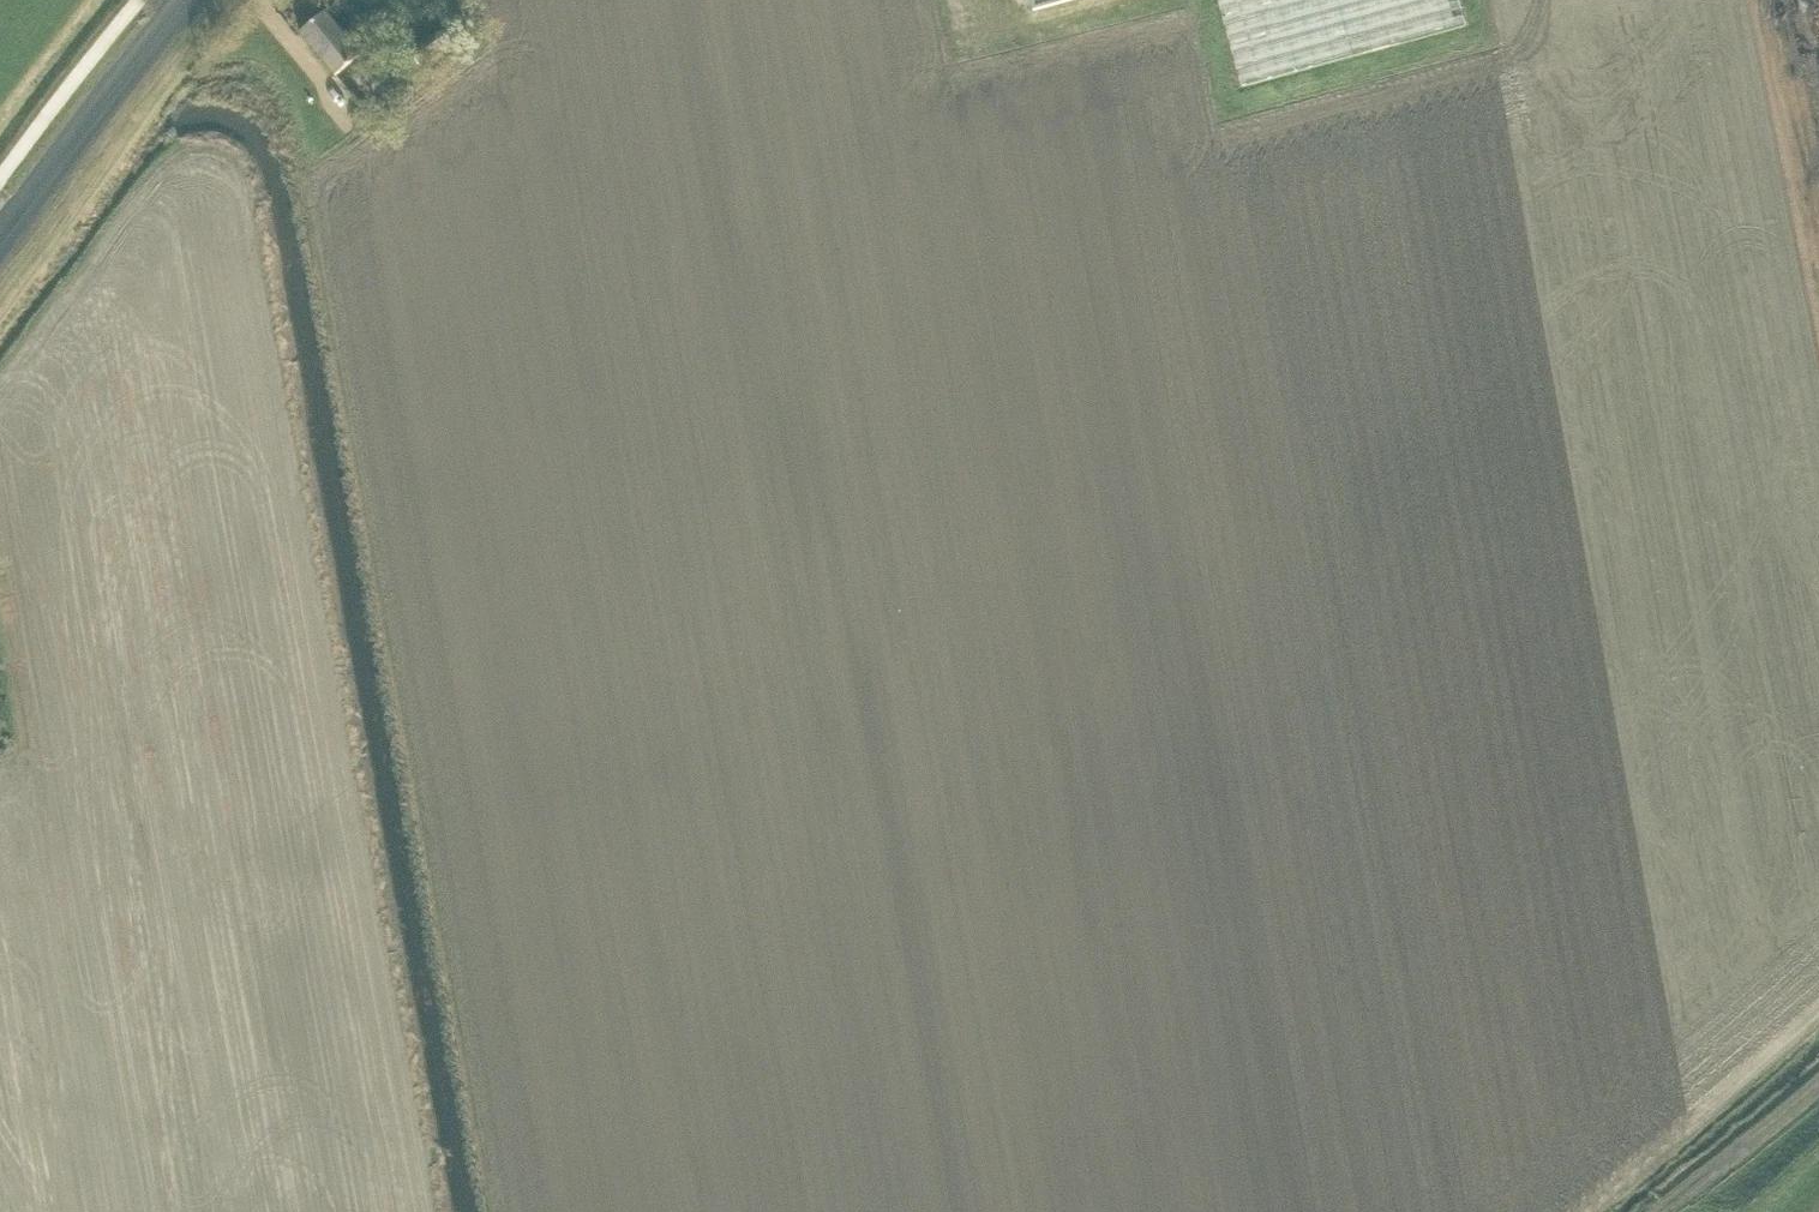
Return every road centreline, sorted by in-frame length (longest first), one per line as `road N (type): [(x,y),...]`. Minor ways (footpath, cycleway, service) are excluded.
road 1 (primary): [(0,240),(187,0)]

